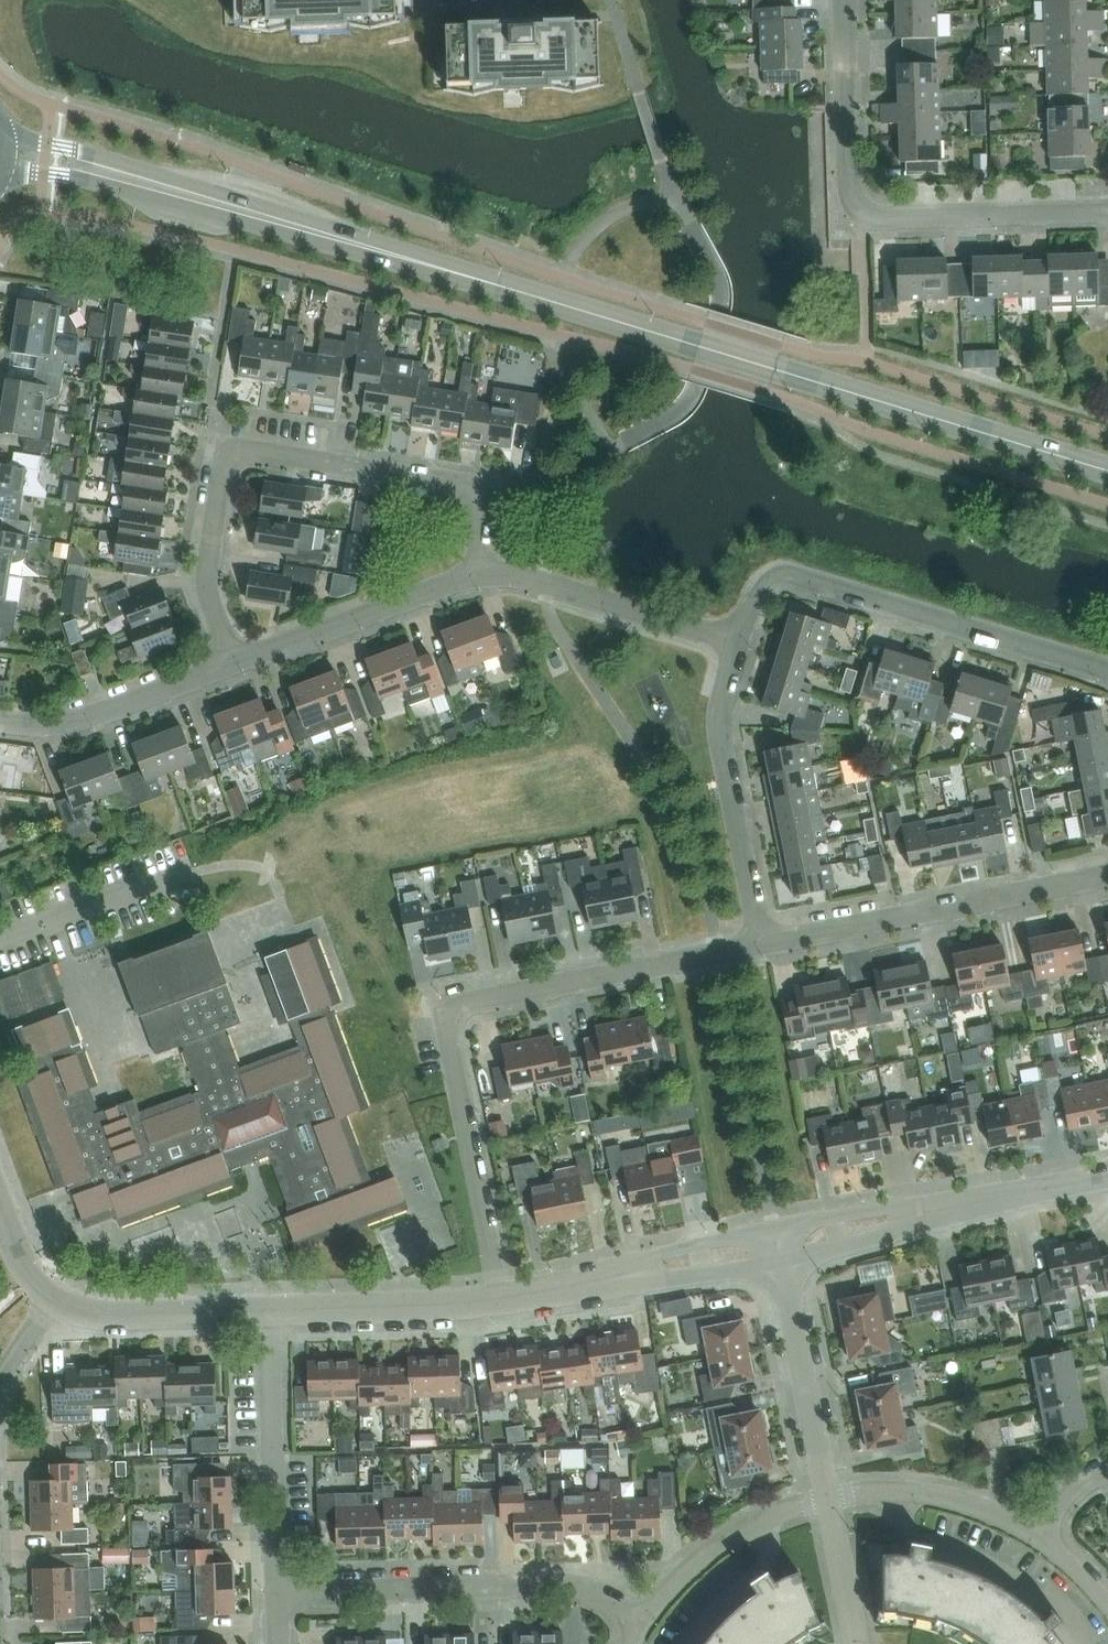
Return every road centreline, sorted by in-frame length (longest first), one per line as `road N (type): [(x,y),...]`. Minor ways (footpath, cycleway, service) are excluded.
road 1 (residential): [(502,1297),(443,1008),(761,944)]
road 2 (secondary): [(1107,472),(541,297)]
road 3 (residential): [(234,662),(207,579),(227,446),(485,487),(482,574)]
road 4 (secondary): [(541,297),(464,266),(0,131)]
road 5 (secondary): [(0,172),(98,183),(541,297)]
road 6 (residential): [(1107,210),(866,214),(849,180),(844,0)]
road 7 (residential): [(1107,670),(786,573),(757,592),(739,641)]
road 8 (residential): [(645,1621),(573,1584),(277,1591)]
road 9 (residential): [(761,944),(1107,874)]
road 10 (residential): [(739,641),(719,725),(761,944)]
road 11 (residential): [(277,1591),(268,1310)]
road 12 (residential): [(482,574),(521,575),(739,641)]
road 13 (residential): [(234,662),(482,574)]
road 14 (residential): [(1028,1191),(773,1226)]
road 15 (residential): [(781,1262),(1028,1191)]
road 16 (residential): [(0,720),(77,718),(234,662)]
road 17 (residential): [(828,1498),(781,1262)]
road 18 (residential): [(502,1297),(268,1310)]
road 19 (residential): [(828,1498),(783,1509),(718,1544),(645,1621)]
road 20 (residential): [(558,1287),(781,1262)]
road 21 (residential): [(773,1226),(558,1287)]
road 22 (residential): [(1040,1539),(996,1514),(939,1496),(879,1491),(828,1498)]
road 23 (residential): [(268,1310),(117,1315),(56,1299)]
road 24 (residential): [(857,1643),(828,1498)]

